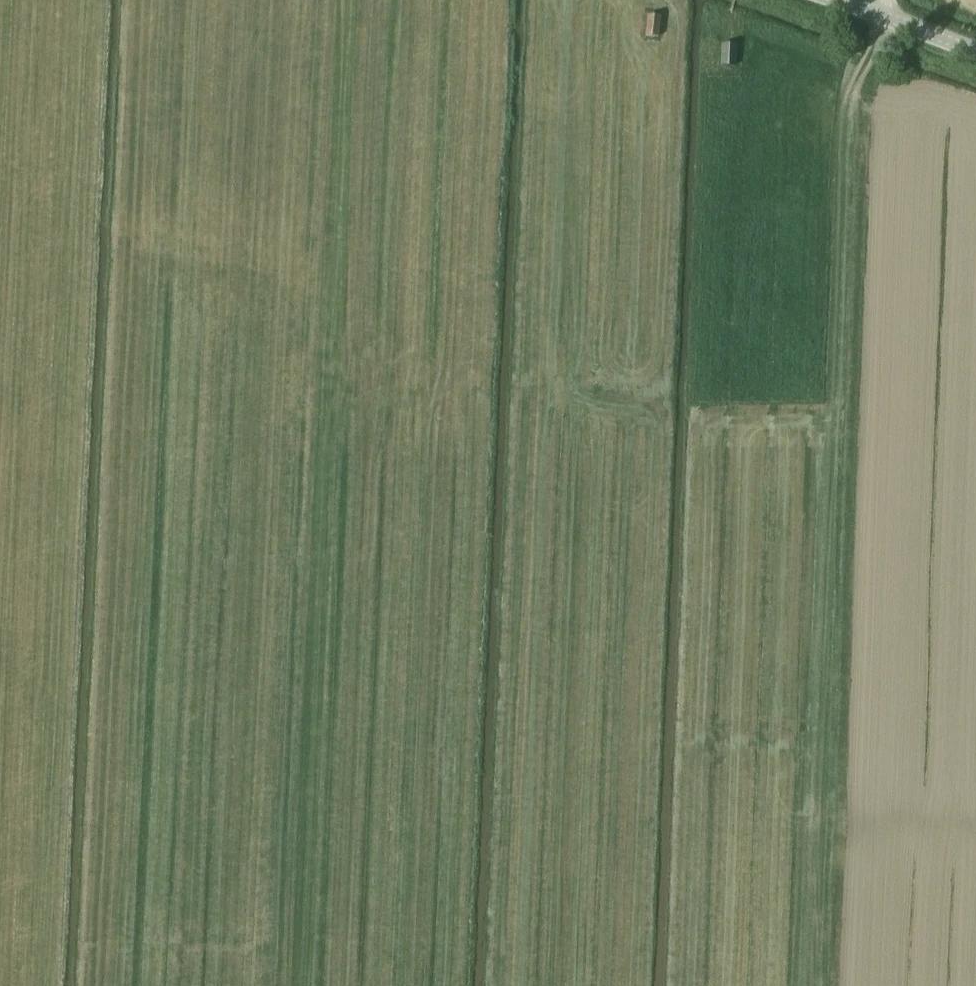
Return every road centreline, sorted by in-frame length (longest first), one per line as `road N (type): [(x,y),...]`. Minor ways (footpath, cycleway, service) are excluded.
road 1 (unclassified): [(791,0),(975,63)]

